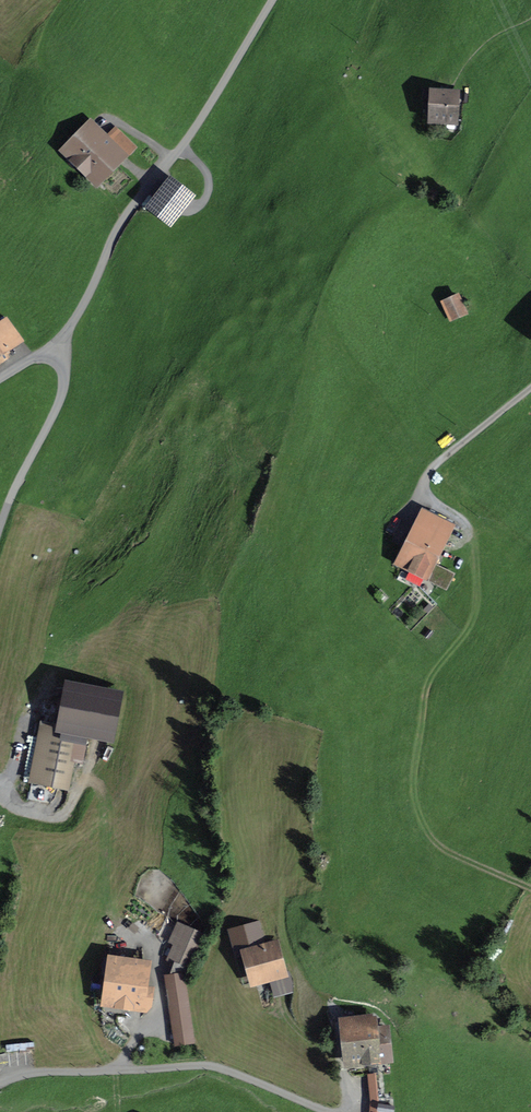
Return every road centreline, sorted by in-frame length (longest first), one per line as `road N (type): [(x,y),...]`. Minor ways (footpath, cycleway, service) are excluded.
road 1 (track): [(418,492),(459,519),(477,570),(475,617),(431,677),(416,768),(424,830),(461,858),(530,888)]
road 2 (unclassified): [(52,357),(126,212),(187,134),(270,0)]
road 3 (residential): [(52,357),(60,391),(0,519)]

